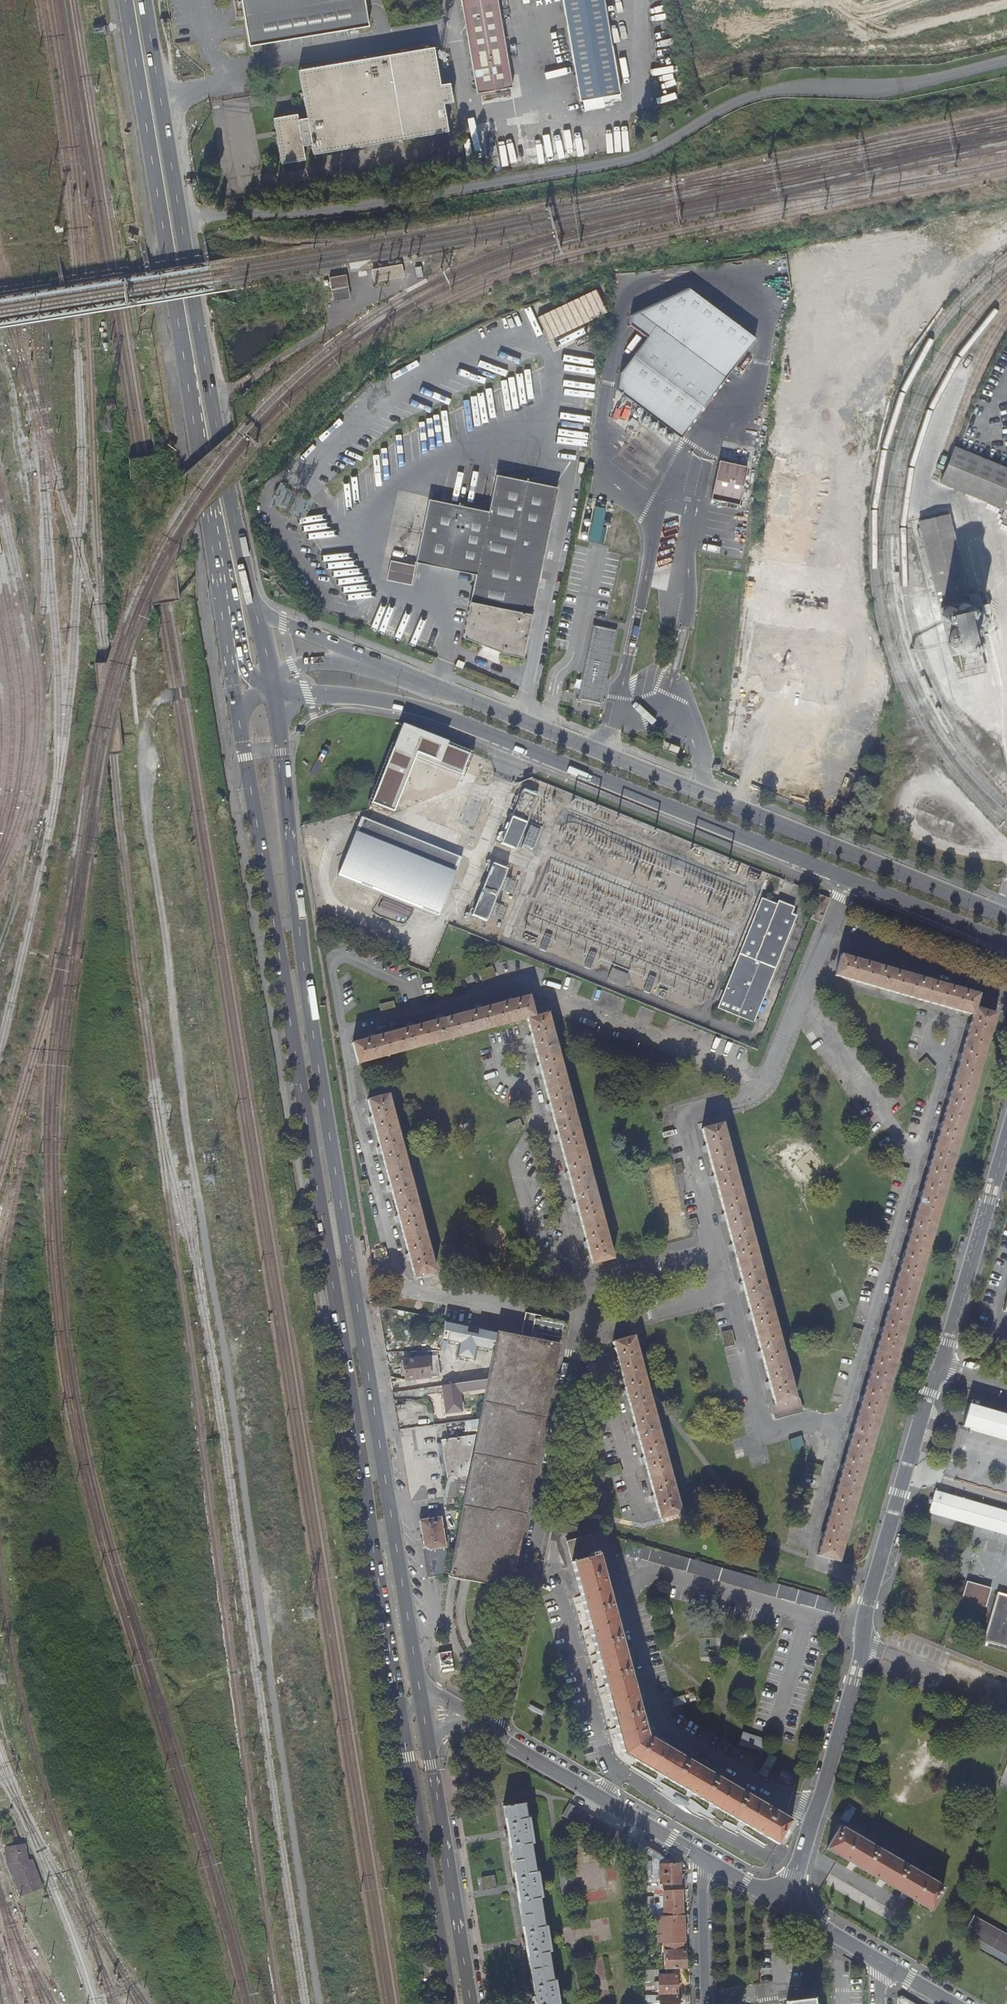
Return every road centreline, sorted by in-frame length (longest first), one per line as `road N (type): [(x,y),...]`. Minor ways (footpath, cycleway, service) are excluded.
road 1 (primary): [(423,1709),(318,1067),(274,693)]
road 2 (primary): [(239,728),(399,1713)]
road 3 (residential): [(590,1326),(567,1311),(405,1291),(342,1033),(518,983),(766,1079)]
road 4 (primary): [(122,0),(231,633)]
road 5 (primary): [(253,601),(186,259),(147,0)]
road 6 (secondary): [(274,693),(429,710),(850,879)]
road 7 (secondary): [(1006,915),(479,704)]
road 8 (residential): [(787,1903),(940,1368)]
road 9 (residential): [(491,1732),(574,1354),(590,1326)]
road 10 (residential): [(921,1152),(809,1537)]
road 11 (primary): [(469,2003),(423,1709)]
road 12 (primary): [(399,1713),(450,2003)]
road 13 (secondary): [(479,704),(272,619),(253,601)]
road 14 (residential): [(521,1046),(585,1286)]
road 15 (residential): [(703,1858),(491,1732)]
road 16 (residential): [(940,1368),(1006,1136)]
road 17 (residential): [(766,1079),(760,1092),(683,1116),(718,1251)]
road 18 (secondary): [(479,704),(335,663),(271,673)]
road 19 (residential): [(800,990),(907,1147),(921,1152)]
road 20 (residential): [(590,1326),(641,1508)]
road 21 (secondary): [(850,879),(1006,943)]
road 22 (residential): [(728,1288),(766,1434)]
road 23 (residential): [(703,1858),(704,2003)]
road 24 (residential): [(590,1326),(728,1288)]
road 25 (residential): [(718,1251),(585,1286)]
road 26 (residential): [(955,1025),(921,1152)]
road 27 (residential): [(850,879),(800,990)]

